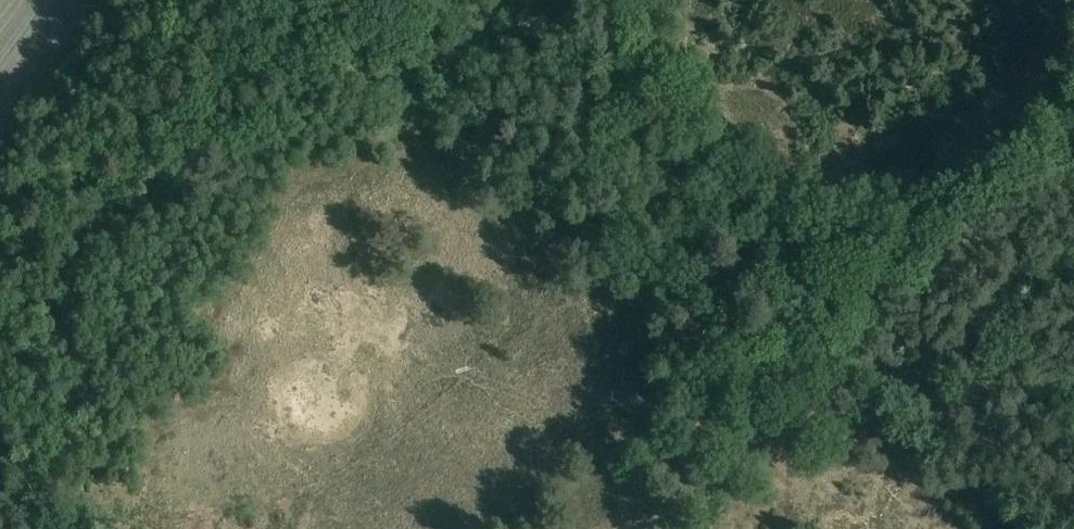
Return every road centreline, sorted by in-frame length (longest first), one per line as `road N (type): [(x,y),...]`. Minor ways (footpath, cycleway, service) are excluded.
road 1 (track): [(1073,389),(985,393),(910,384),(879,389),(831,415)]

